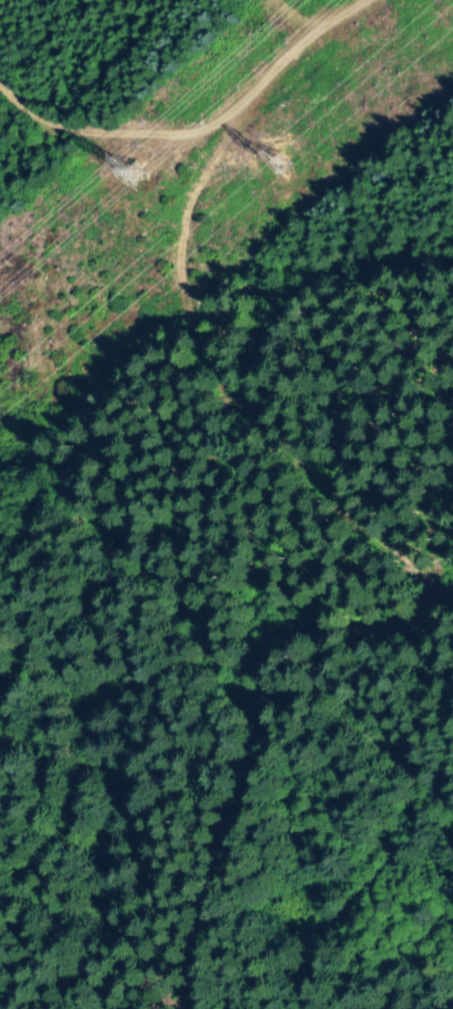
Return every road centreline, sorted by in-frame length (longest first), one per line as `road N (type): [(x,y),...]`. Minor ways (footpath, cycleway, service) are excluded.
road 1 (track): [(411,615),(415,556),(302,471),(222,387),(184,264),(198,196),(239,121),(296,45),(348,0)]
road 2 (track): [(185,1008),(180,991),(245,757),(263,658),(452,602)]
road 3 (track): [(239,121),(197,134),(67,130),(0,95)]

